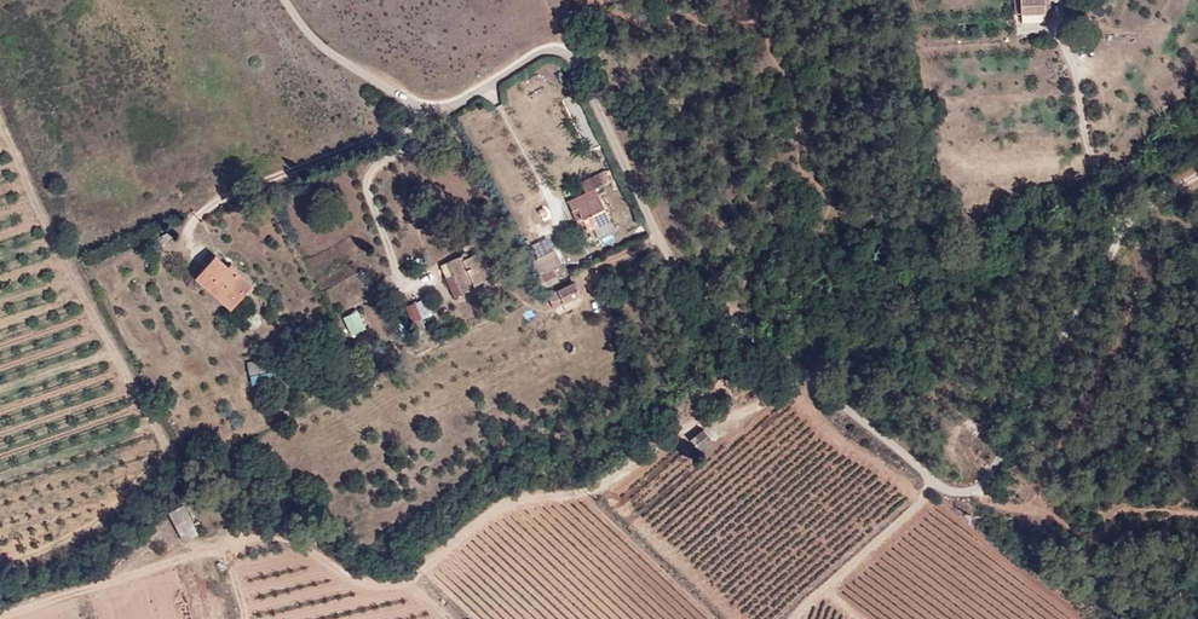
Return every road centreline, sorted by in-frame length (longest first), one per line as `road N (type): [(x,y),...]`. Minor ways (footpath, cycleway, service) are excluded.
road 1 (residential): [(1027,414),(985,487),(957,494),(917,472),(736,322),(661,243),(573,57),(561,46),(437,111),(330,55),(283,0)]
road 2 (track): [(803,378),(763,403),(686,420),(610,476),(521,486),(482,505),(408,578),(356,578),(296,538),(263,528),(107,585),(0,611)]
road 3 (track): [(437,111),(214,199),(187,233)]
road 4 (track): [(939,484),(795,618)]

